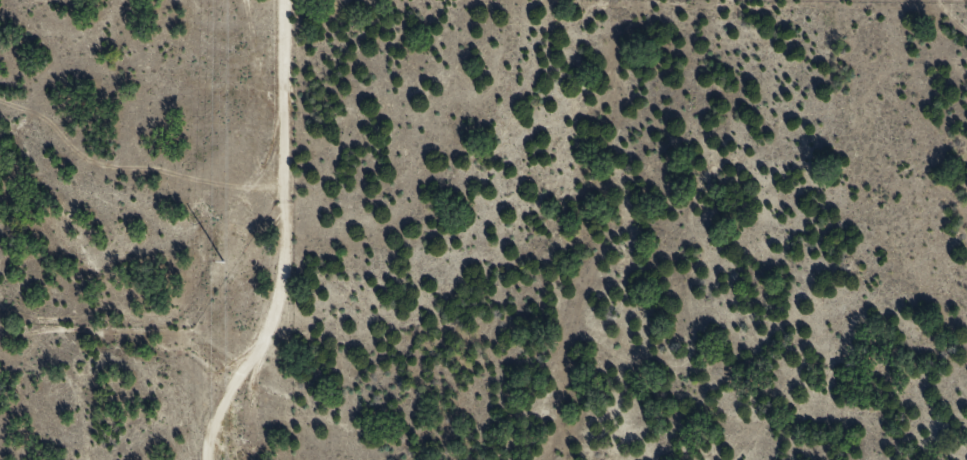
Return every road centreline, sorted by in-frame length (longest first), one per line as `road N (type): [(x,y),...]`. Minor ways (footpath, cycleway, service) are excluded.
road 1 (residential): [(244,459),(246,442),(301,347),(304,0)]

